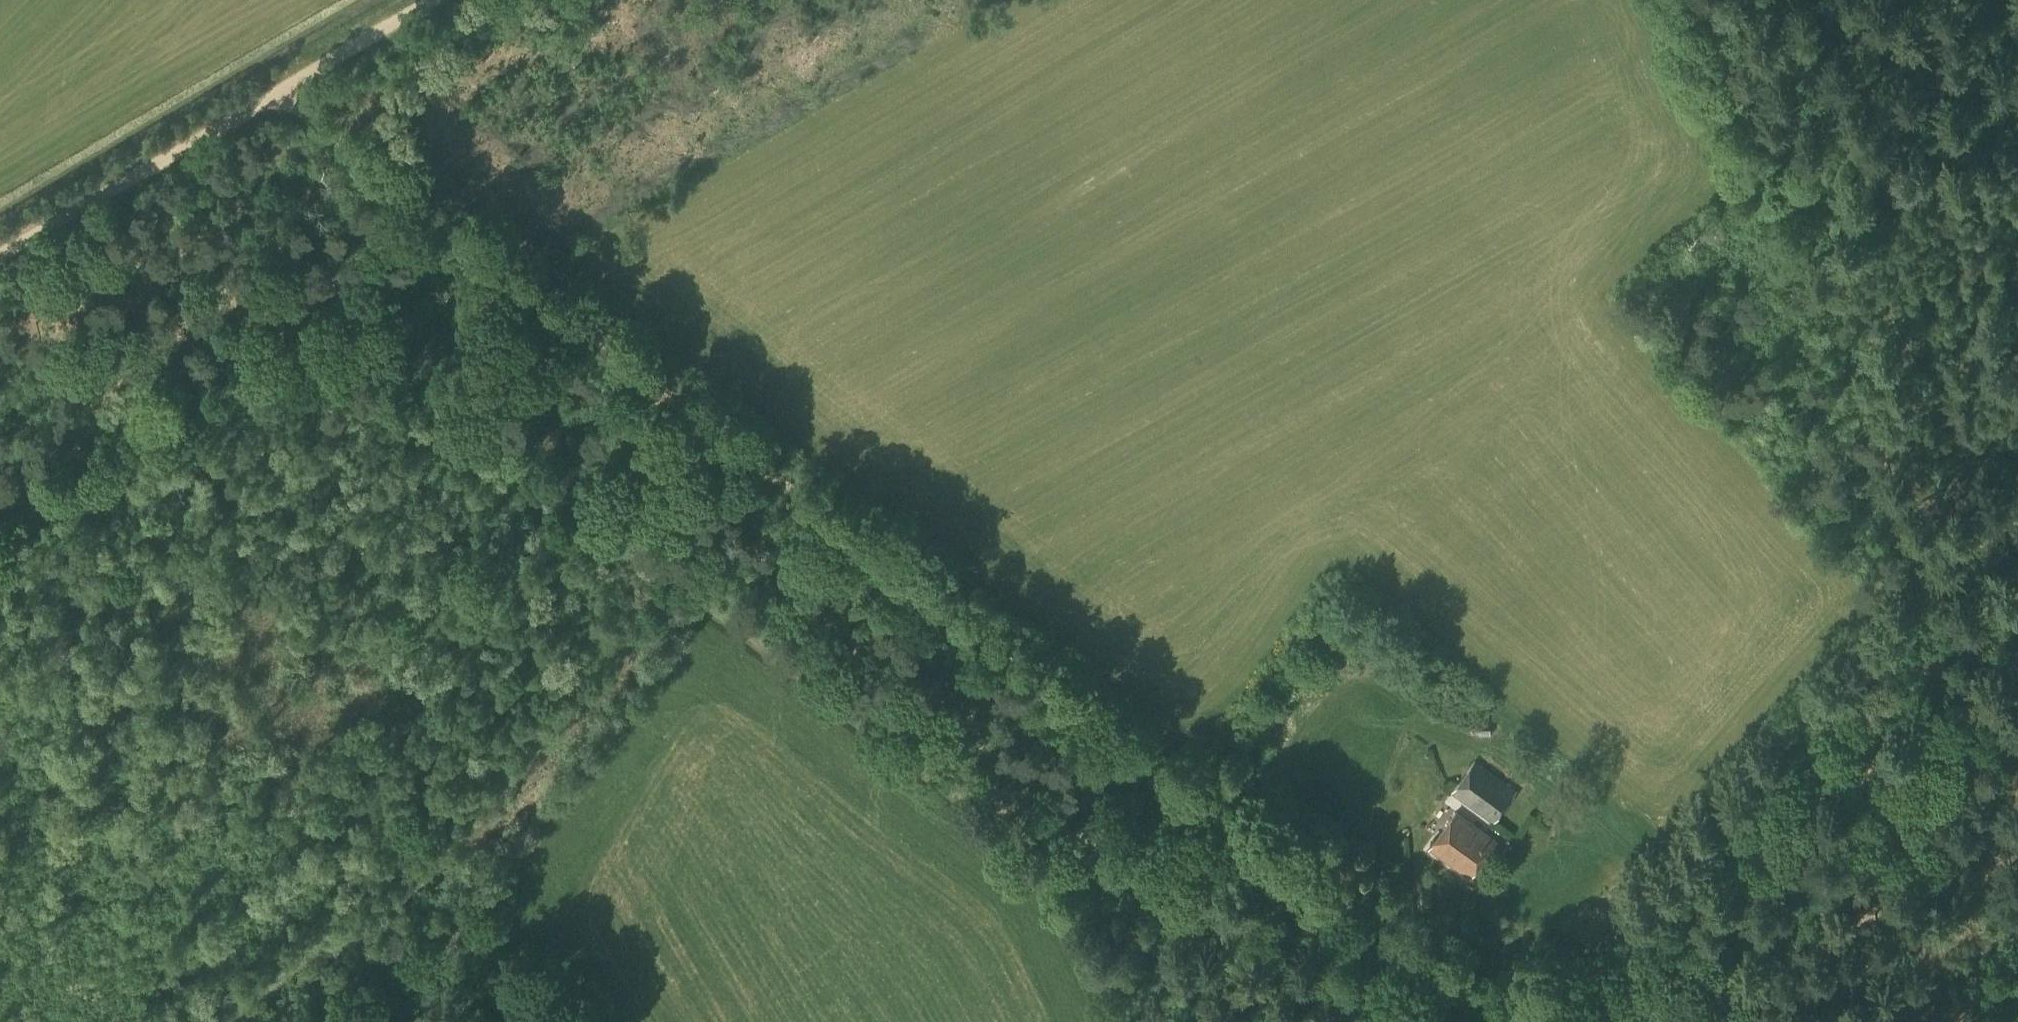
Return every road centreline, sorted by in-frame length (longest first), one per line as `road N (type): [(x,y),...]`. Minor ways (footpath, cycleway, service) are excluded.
road 1 (track): [(1569,993),(1418,954),(1349,908),(292,93)]
road 2 (track): [(2017,501),(1918,563),(1569,993)]
road 3 (track): [(453,0),(0,260)]
road 4 (track): [(1569,993),(1711,1021)]

